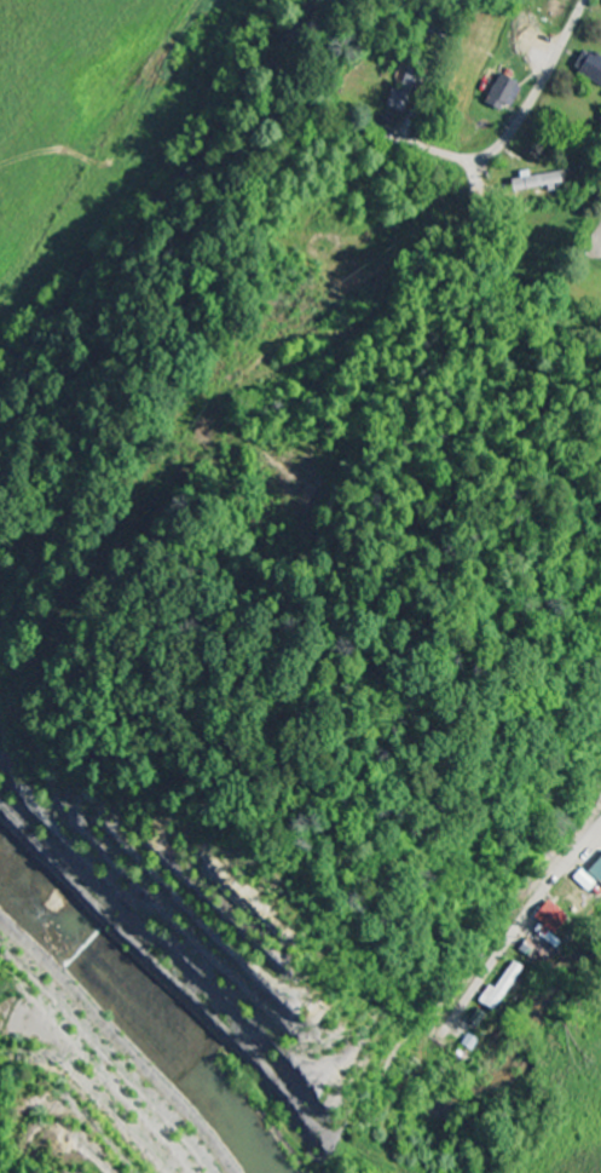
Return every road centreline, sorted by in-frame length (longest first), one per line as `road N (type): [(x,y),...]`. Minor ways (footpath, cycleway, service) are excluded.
road 1 (residential): [(0,392),(79,286),(224,137),(308,0)]
road 2 (residential): [(394,140),(455,160),(489,156),(519,125),(587,0)]
road 3 (residential): [(438,1045),(600,829)]

